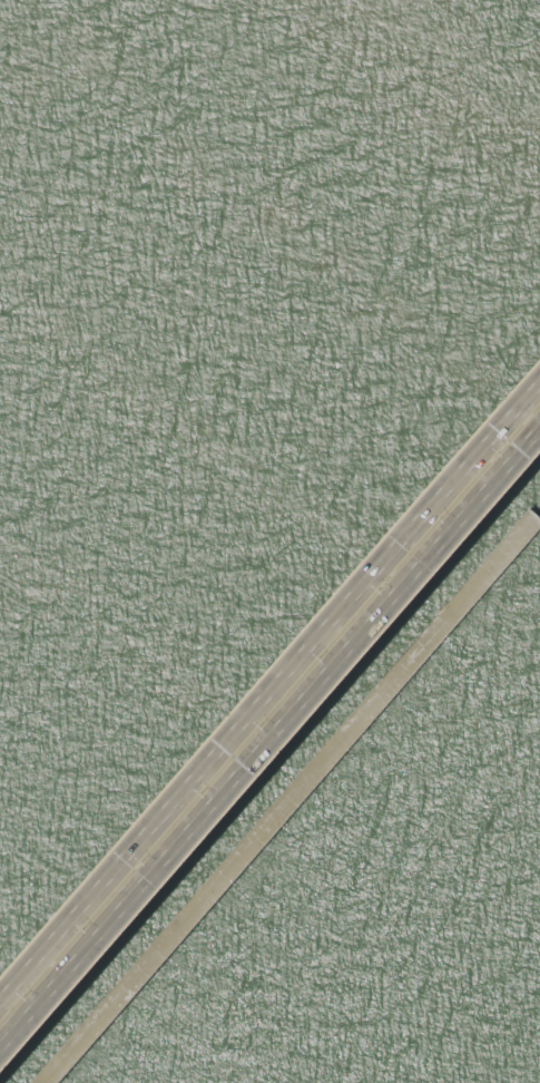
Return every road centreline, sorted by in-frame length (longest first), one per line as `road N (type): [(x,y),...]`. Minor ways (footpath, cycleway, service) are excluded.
road 1 (motorway): [(0,1053),(539,431)]
road 2 (motorway): [(539,385),(0,1007)]

